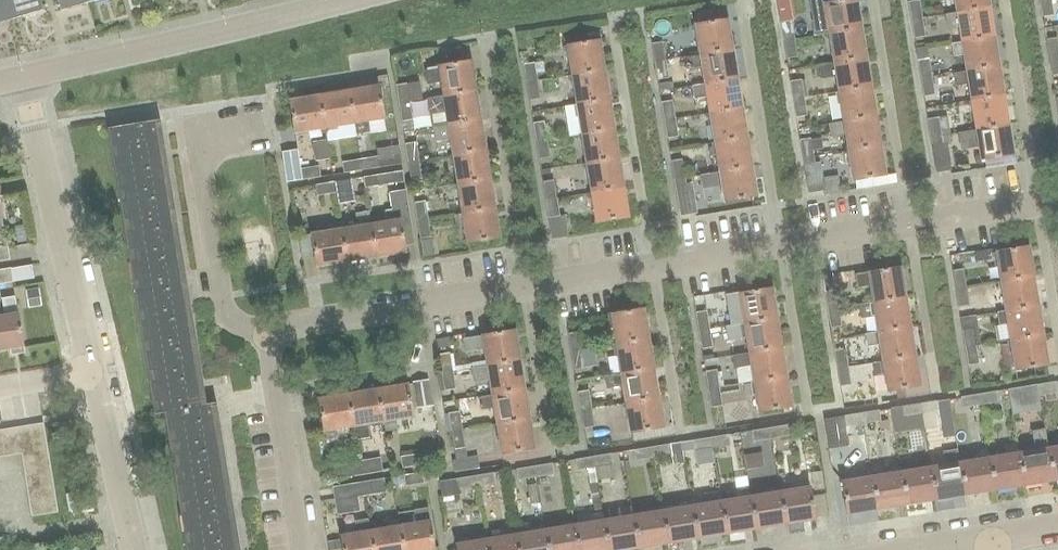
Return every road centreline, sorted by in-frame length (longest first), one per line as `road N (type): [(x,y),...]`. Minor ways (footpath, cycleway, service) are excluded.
road 1 (residential): [(267,336),(1057,201)]
road 2 (tertiary): [(19,78),(328,0)]
road 3 (unclassified): [(92,376),(19,78)]
road 4 (residential): [(265,122),(203,132),(231,319),(267,336)]
road 5 (residential): [(299,549),(267,336)]
road 6 (unclassified): [(136,549),(92,376)]

